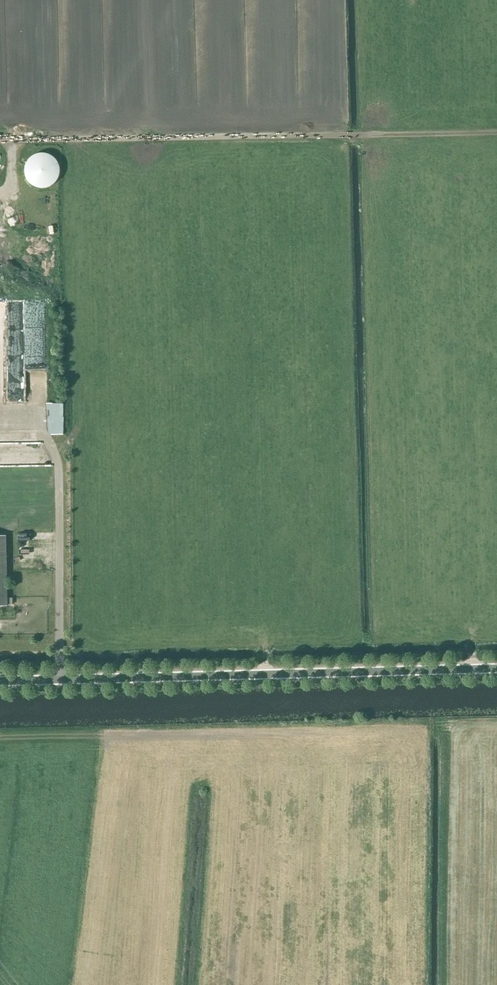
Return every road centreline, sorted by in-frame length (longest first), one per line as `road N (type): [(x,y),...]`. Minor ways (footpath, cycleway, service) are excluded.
road 1 (unclassified): [(0,681),(496,669)]

